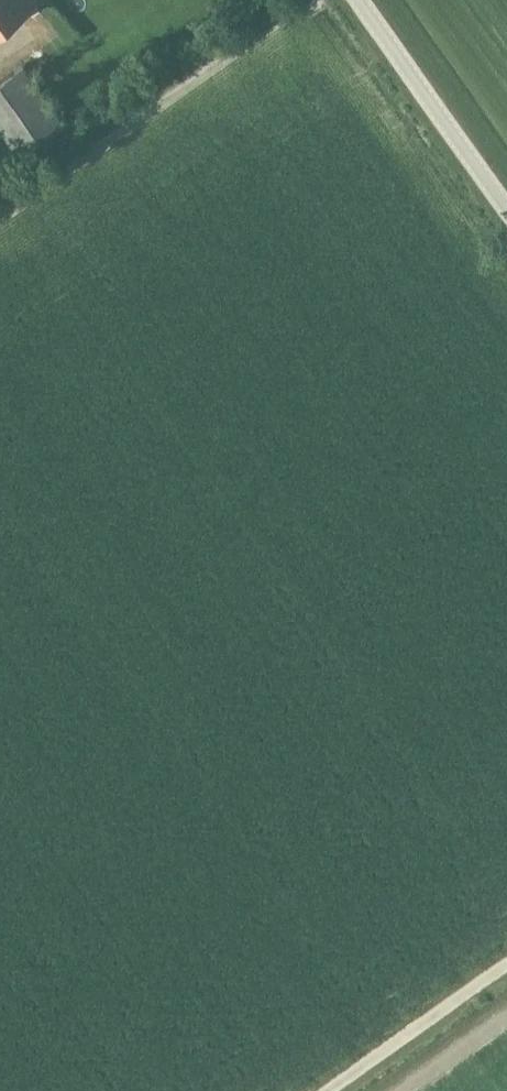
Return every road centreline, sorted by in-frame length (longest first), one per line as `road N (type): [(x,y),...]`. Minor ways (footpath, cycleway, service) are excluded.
road 1 (unclassified): [(506,209),(359,0)]

